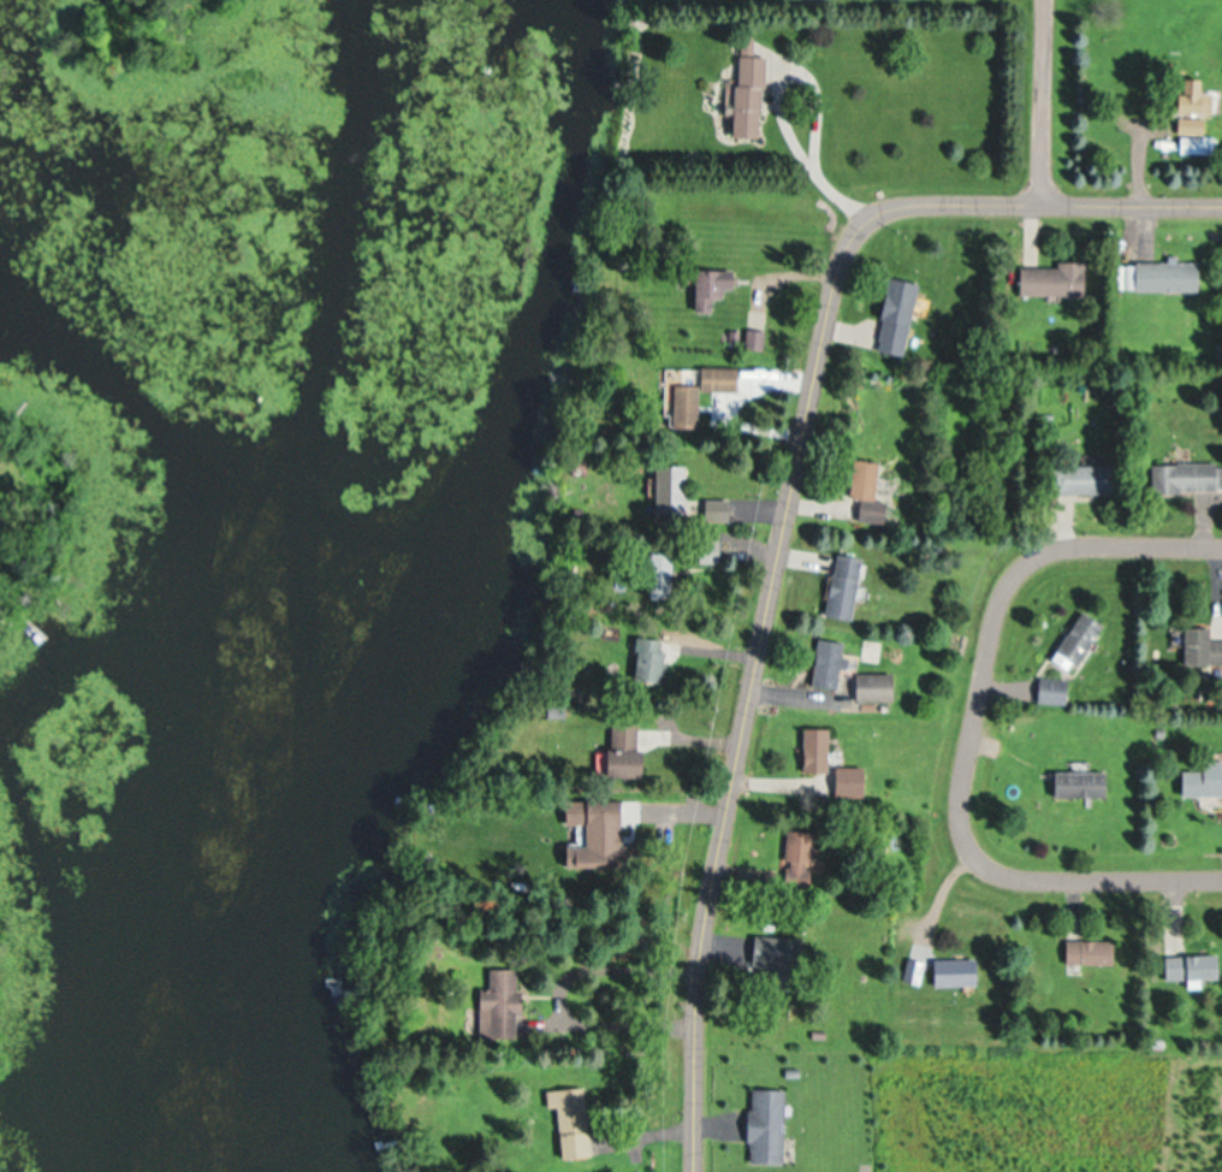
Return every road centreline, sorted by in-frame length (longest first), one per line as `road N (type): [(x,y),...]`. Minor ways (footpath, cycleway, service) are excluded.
road 1 (residential): [(697,1171),(705,919),(838,265),(848,236),(872,215)]
road 2 (residential): [(1221,879),(1015,877),(989,866),(968,844),(960,817),(997,604),(1012,573),(1061,549),(1221,548)]
road 3 (residential): [(872,215),(918,205),(1221,205)]
road 4 (residential): [(1039,202),(1043,0)]

